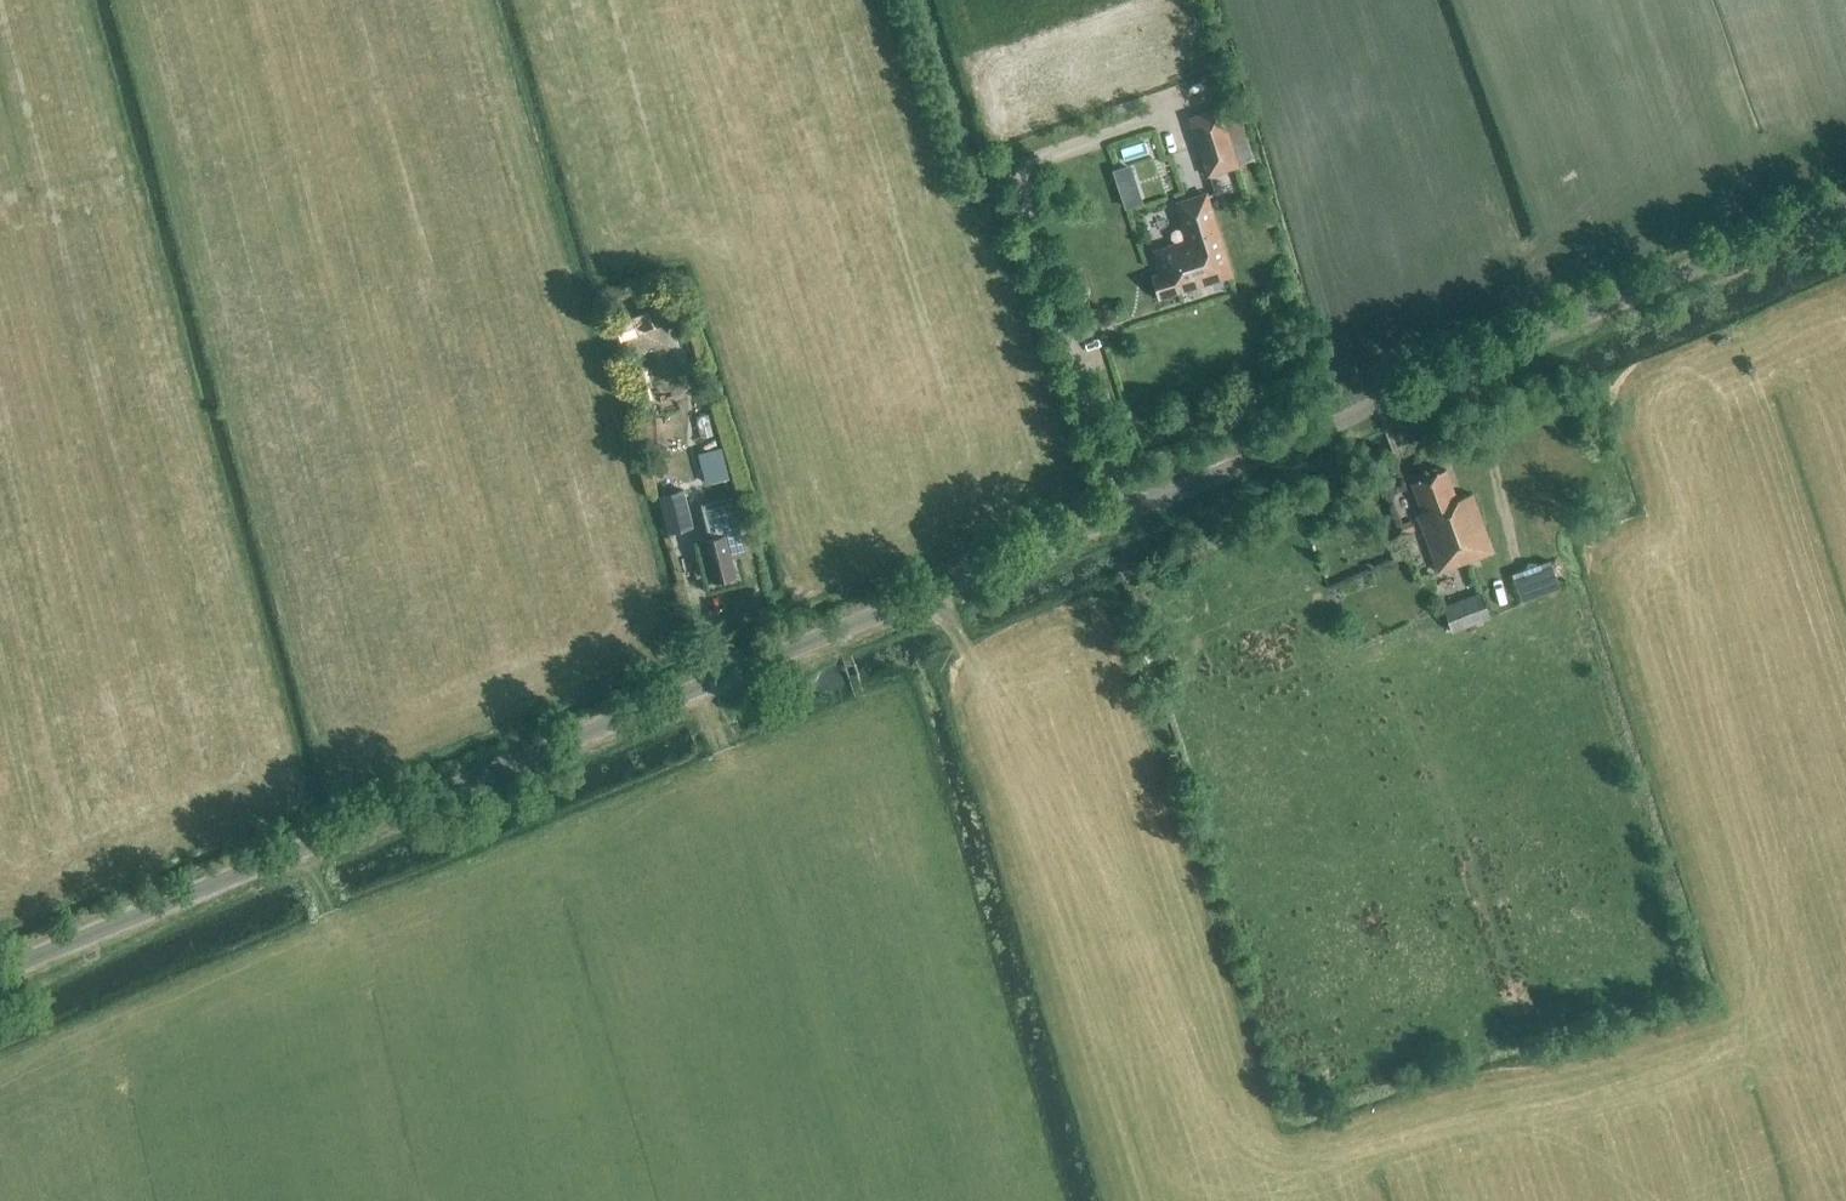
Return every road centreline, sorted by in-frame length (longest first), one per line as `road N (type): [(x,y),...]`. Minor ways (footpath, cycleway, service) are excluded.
road 1 (unclassified): [(0,975),(1845,213)]
road 2 (track): [(1126,510),(1028,211),(1030,173),(1068,148),(1171,116)]

